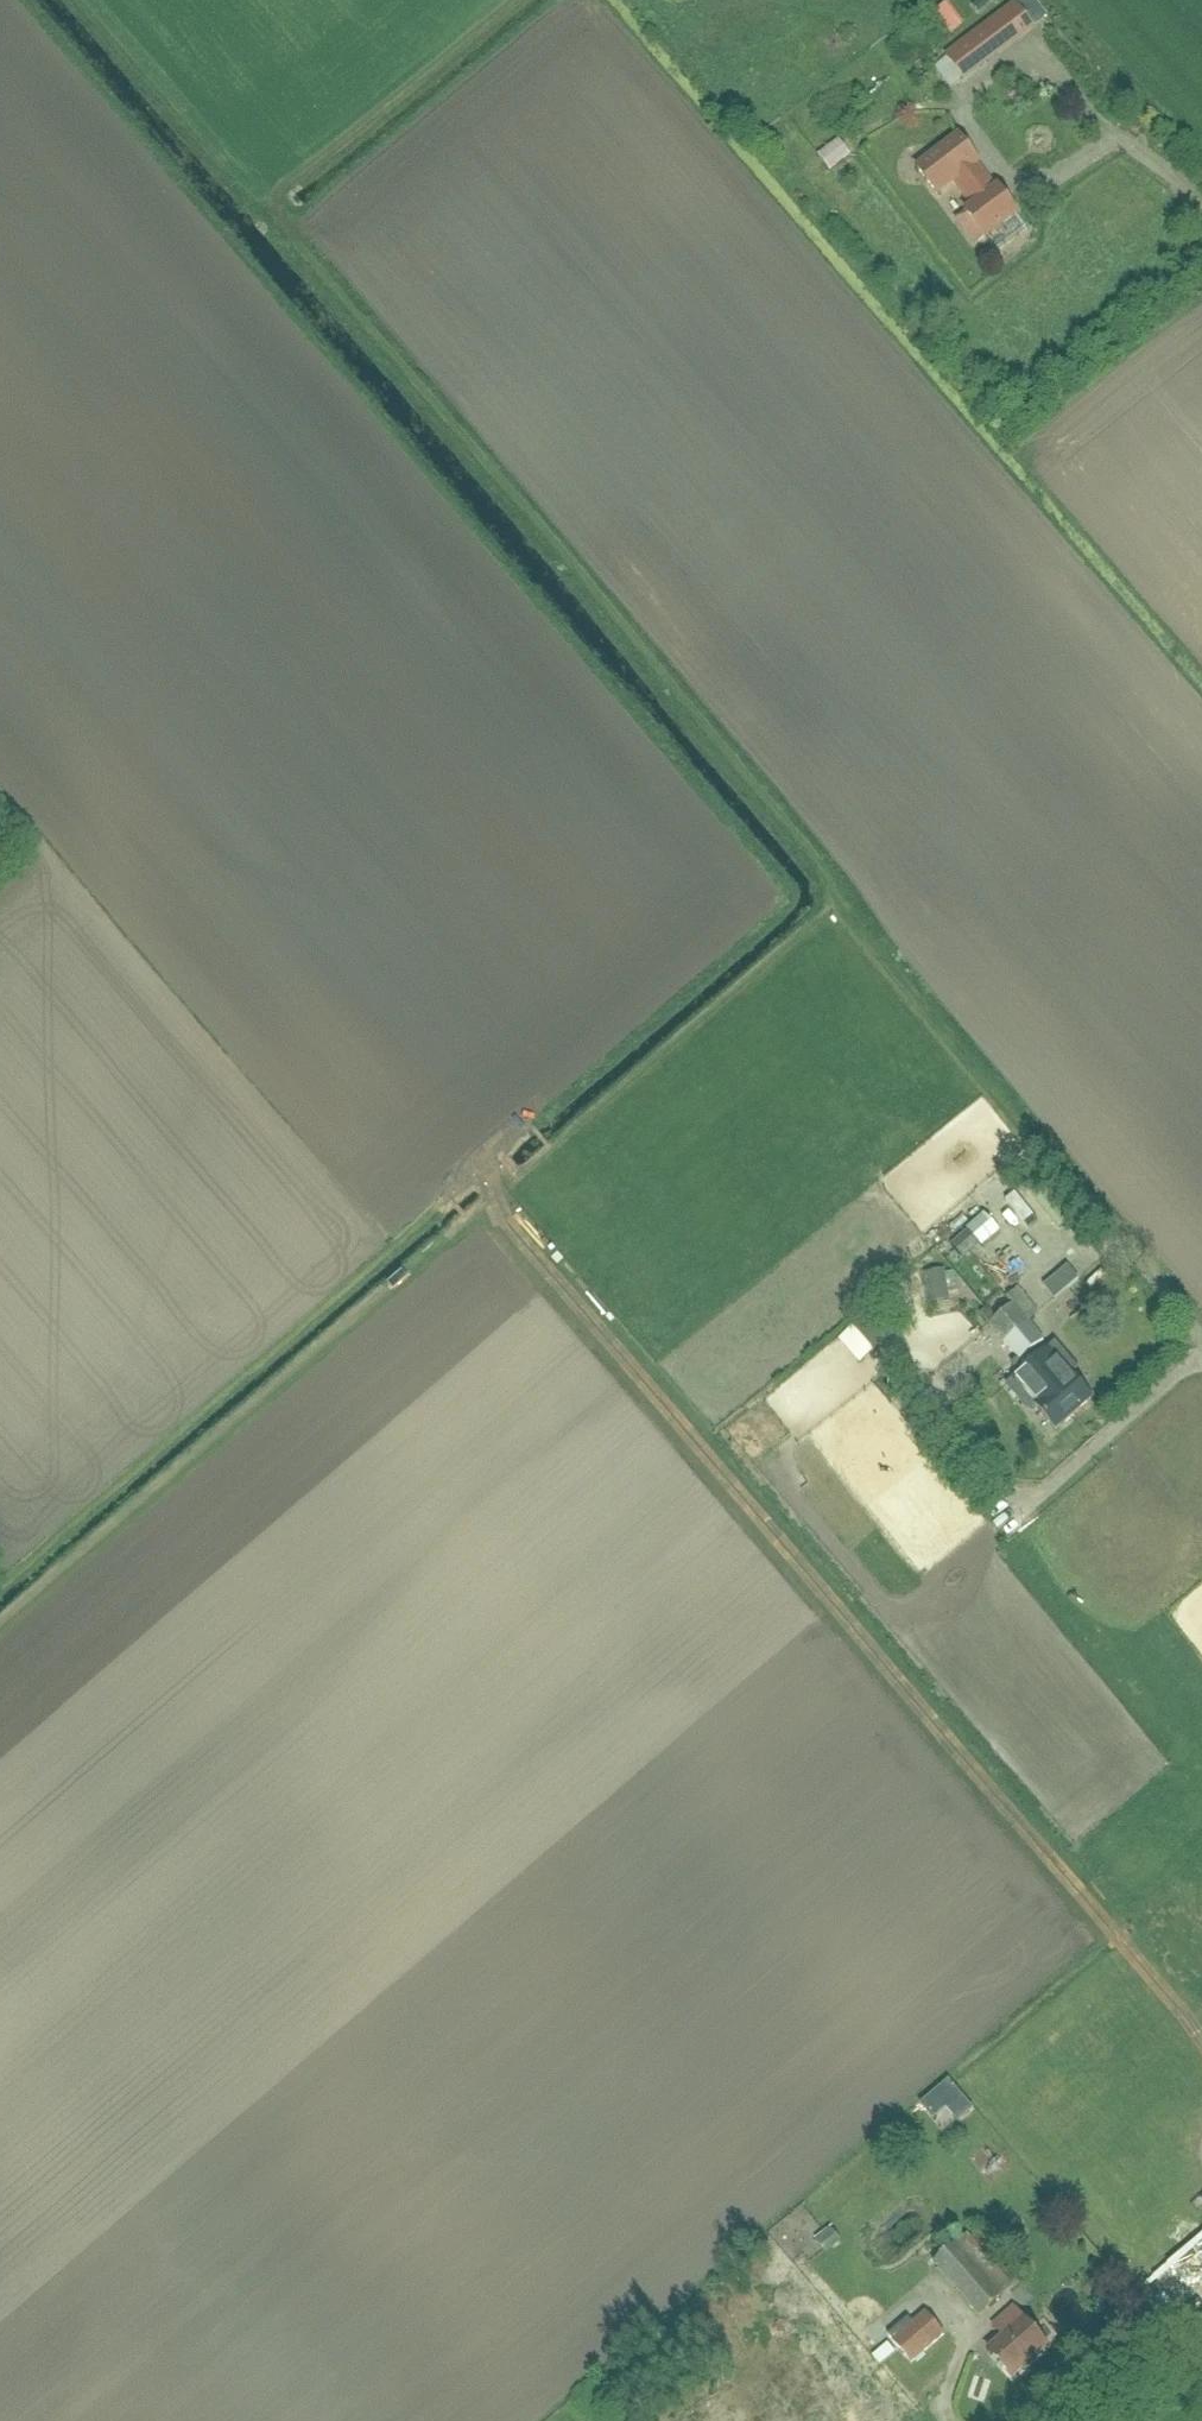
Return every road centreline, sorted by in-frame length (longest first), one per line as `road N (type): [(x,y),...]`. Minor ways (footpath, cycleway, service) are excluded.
road 1 (track): [(1112,1234),(830,900)]

